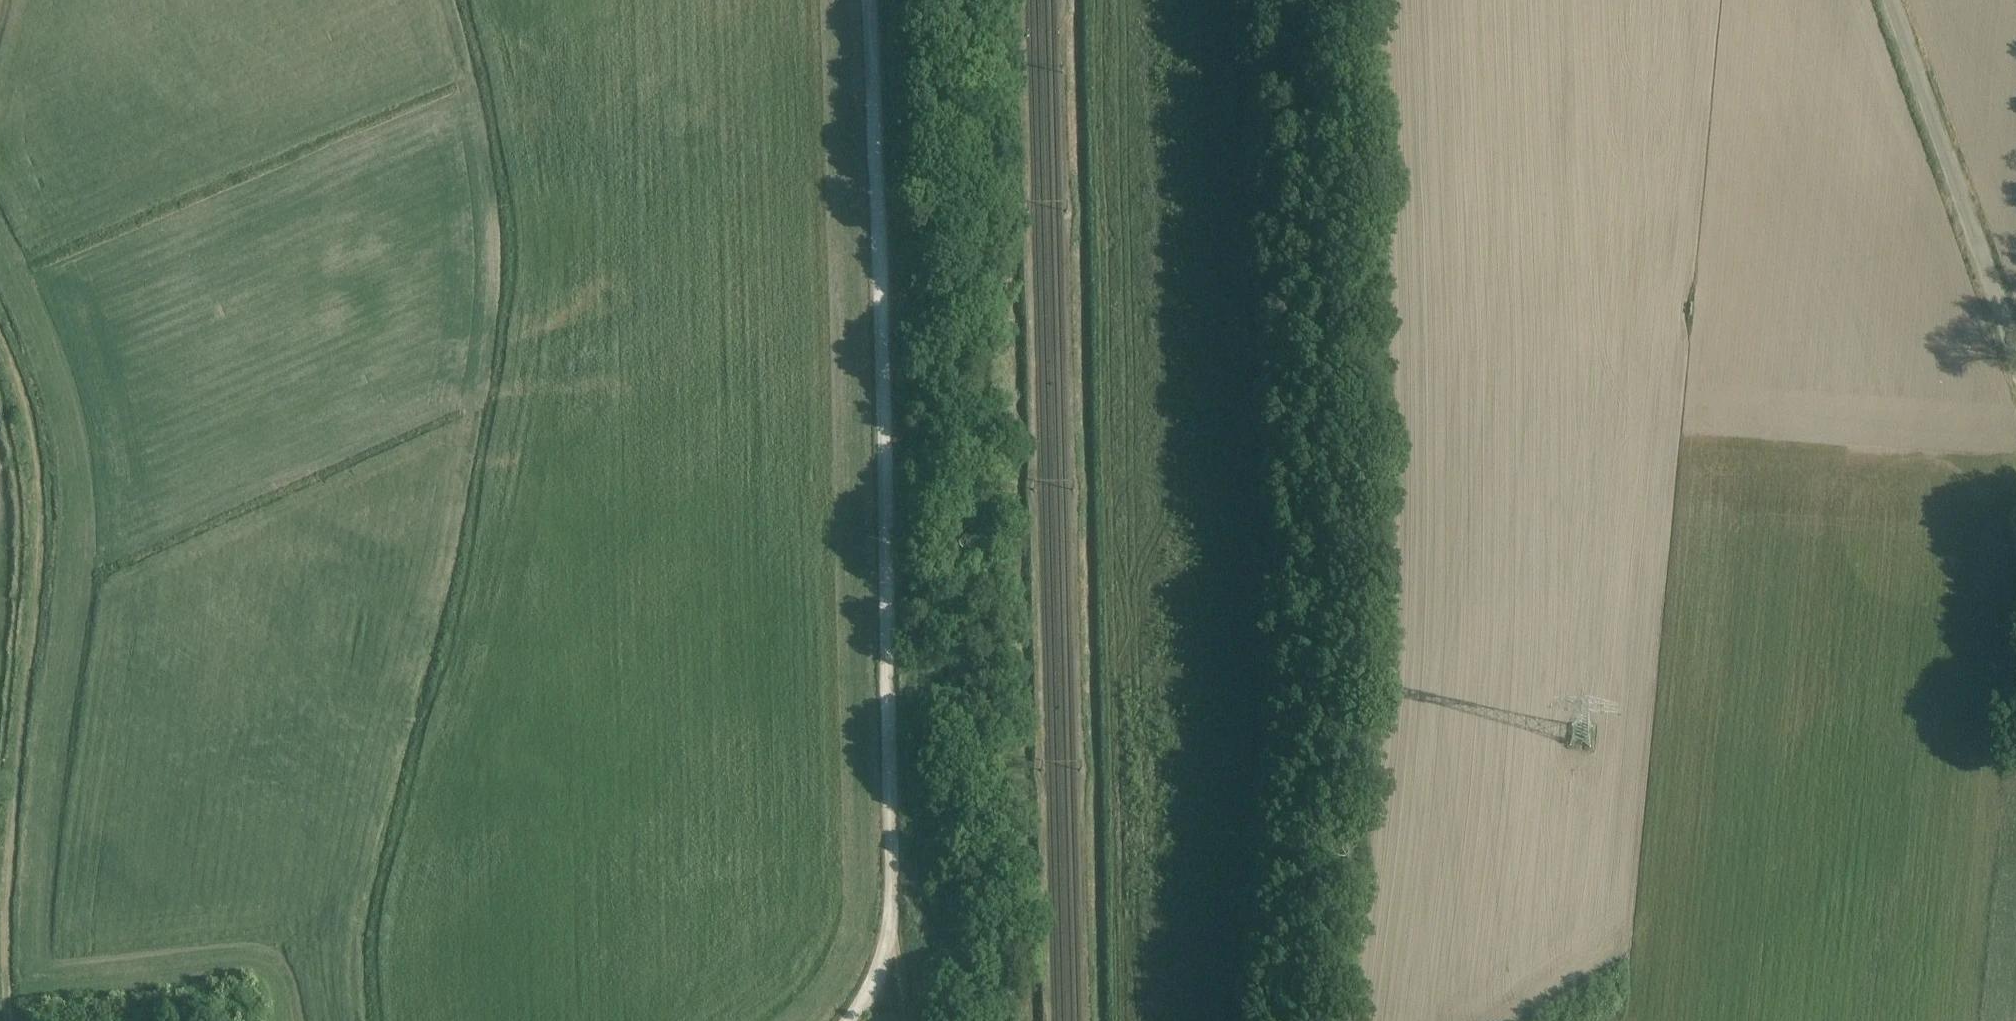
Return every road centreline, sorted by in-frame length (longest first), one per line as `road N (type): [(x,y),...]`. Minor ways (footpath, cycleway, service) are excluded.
road 1 (track): [(870,0),(888,947)]
road 2 (track): [(0,346),(20,406),(41,600),(10,851),(11,1020)]
road 3 (unclassified): [(2015,364),(1882,0)]

